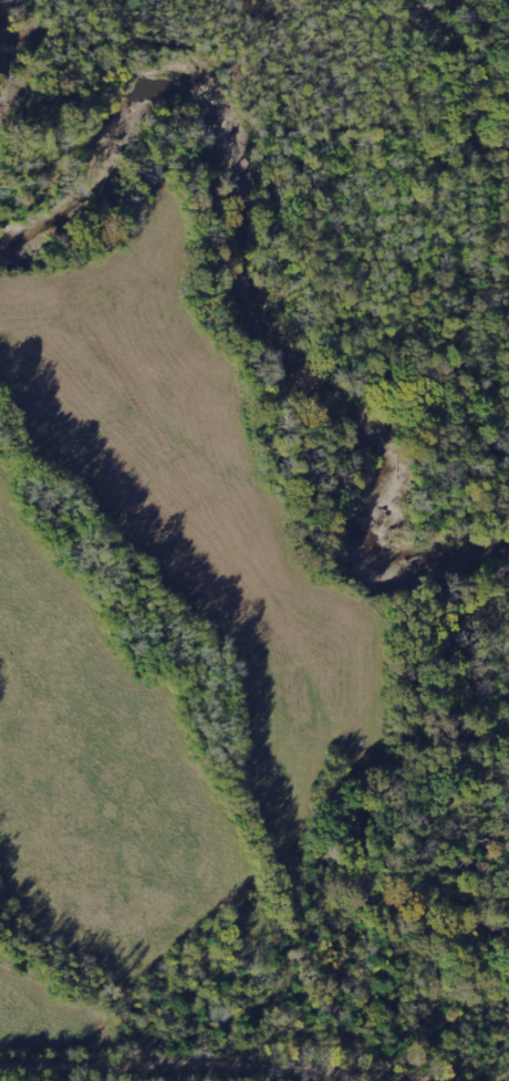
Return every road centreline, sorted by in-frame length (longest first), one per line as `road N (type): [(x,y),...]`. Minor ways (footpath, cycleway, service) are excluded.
road 1 (residential): [(387,1080),(0,1069)]

